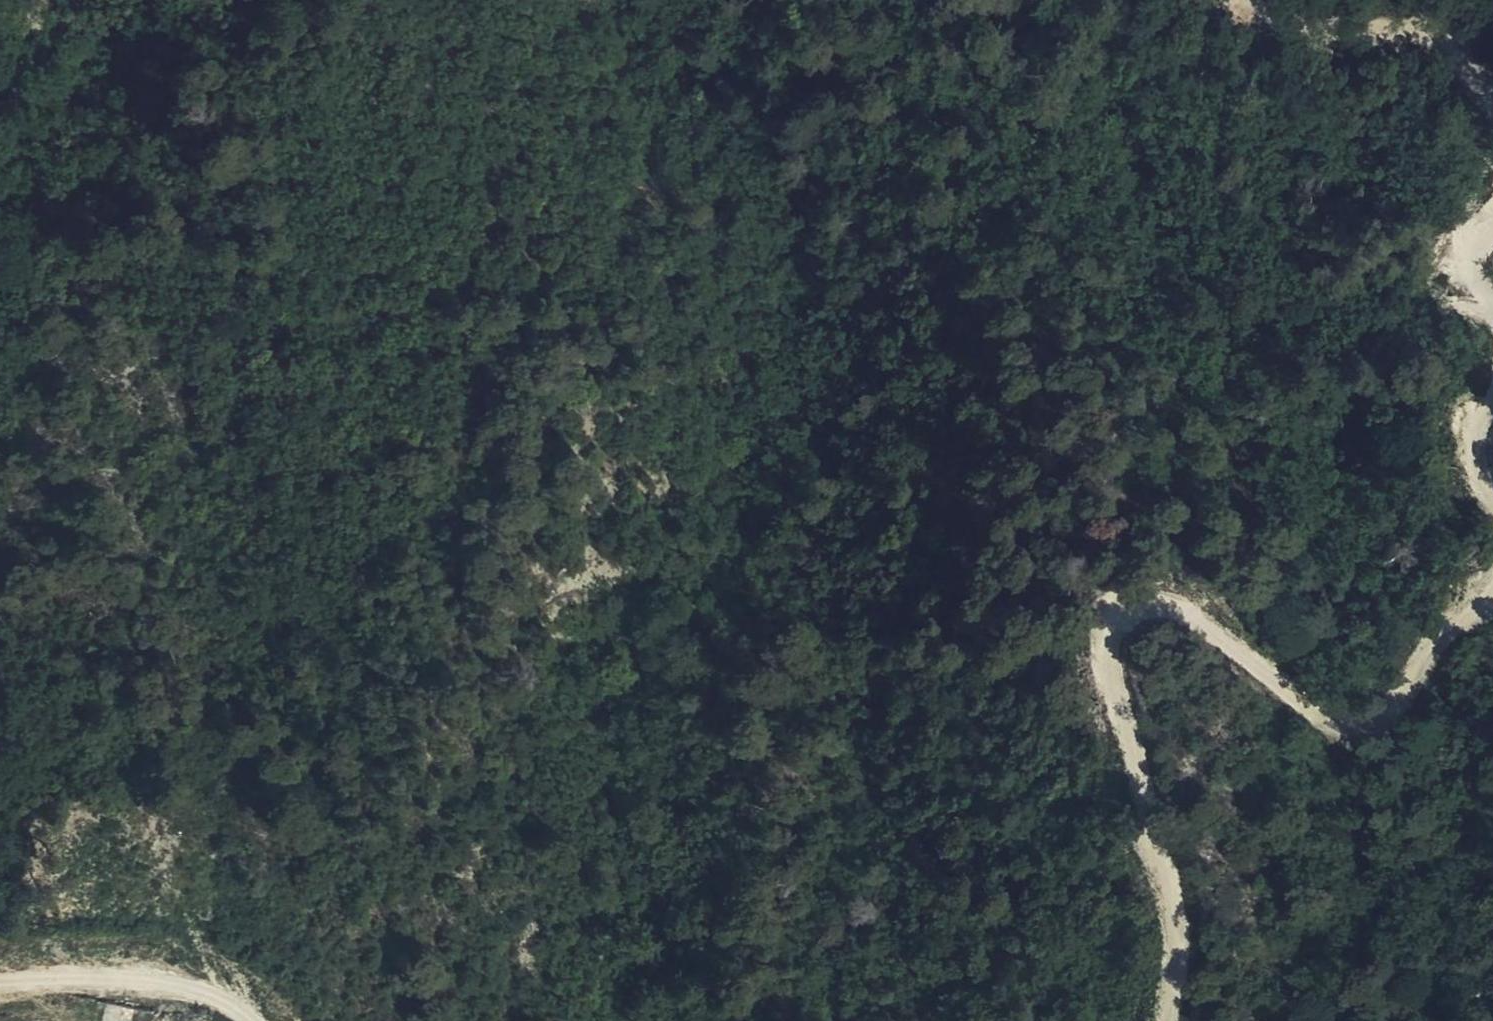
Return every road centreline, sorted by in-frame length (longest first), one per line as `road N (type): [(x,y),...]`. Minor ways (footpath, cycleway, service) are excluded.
road 1 (track): [(1492,593),(1374,722),(1337,728),(1202,608),(1162,600),(1124,623),(1115,664),(1177,900),(1171,1020)]
road 2 (track): [(259,1020),(216,993),(150,980),(0,985)]
road 3 (track): [(1283,0),(1329,17),(1441,35),(1492,90)]

